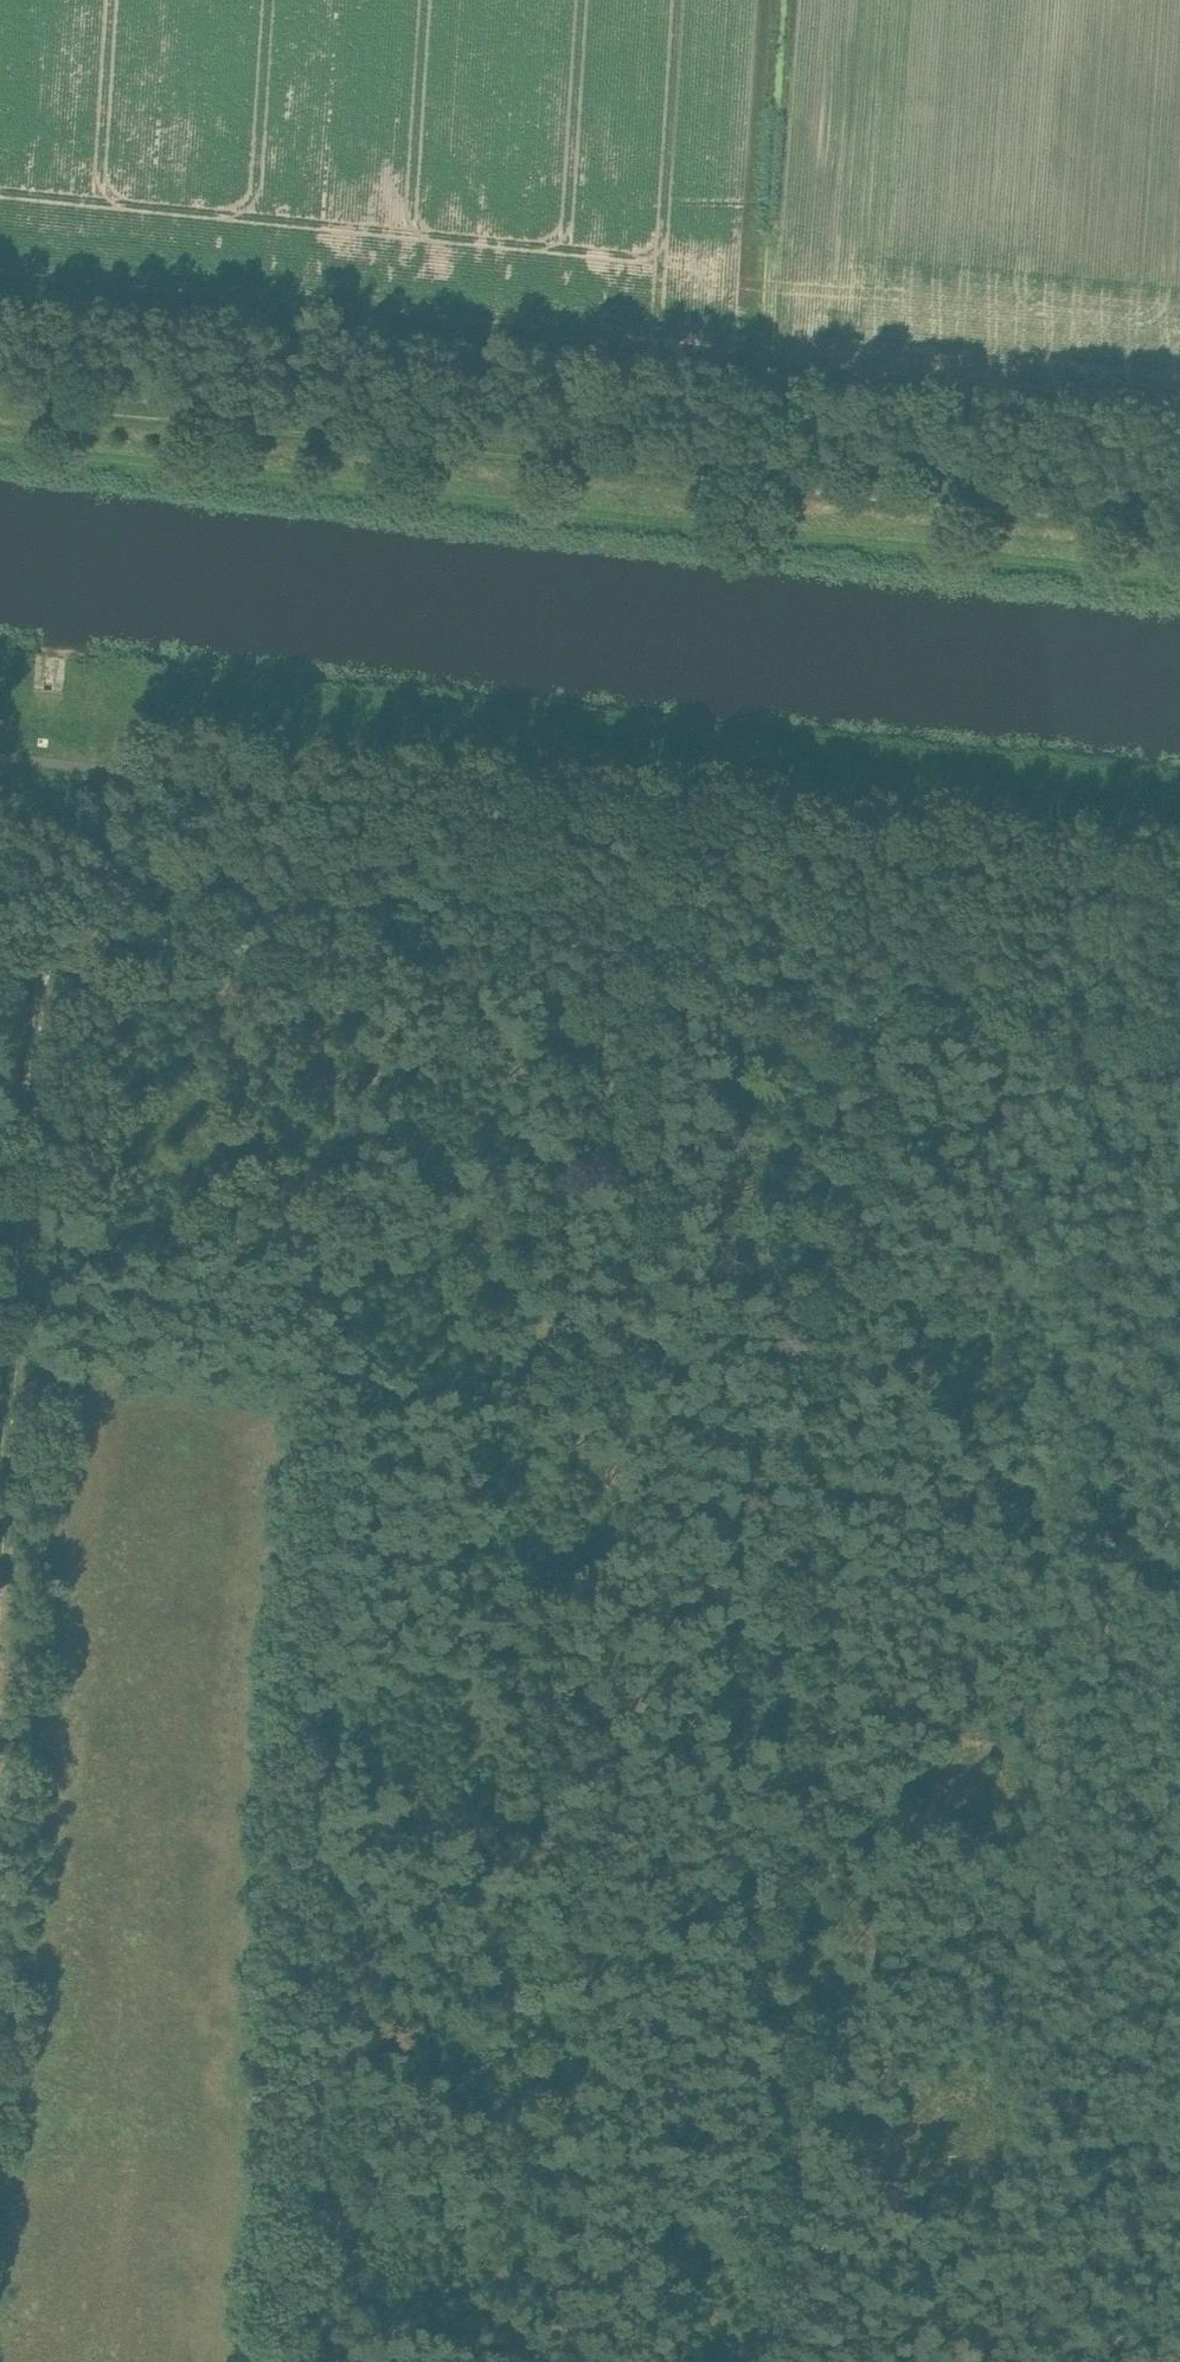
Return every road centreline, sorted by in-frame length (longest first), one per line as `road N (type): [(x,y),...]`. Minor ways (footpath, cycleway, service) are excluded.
road 1 (track): [(0,924),(1179,1052)]
road 2 (track): [(0,390),(1179,516)]
road 3 (track): [(0,1501),(45,928)]

